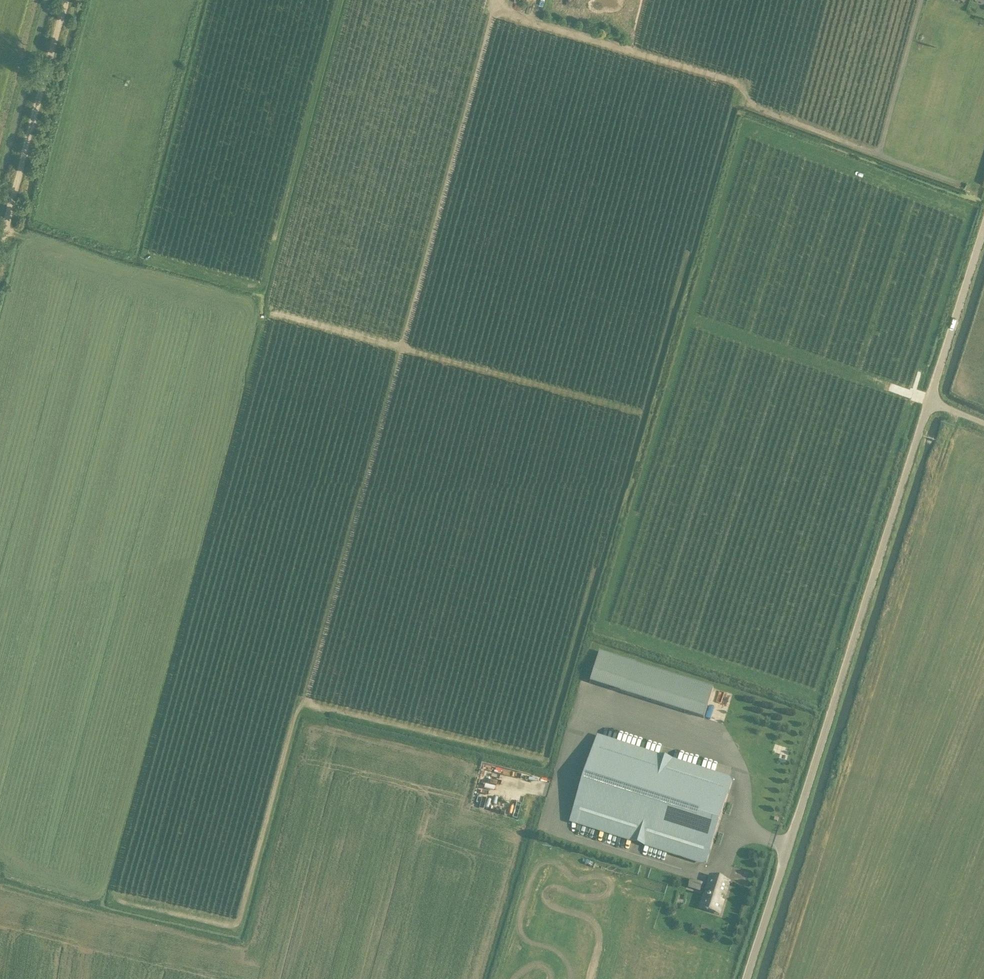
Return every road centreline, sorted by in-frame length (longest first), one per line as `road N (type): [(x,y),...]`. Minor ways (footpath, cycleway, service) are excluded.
road 1 (unclassified): [(748,978),(930,402)]
road 2 (unclassified): [(69,0),(0,260)]
road 3 (unclassified): [(930,402),(983,219)]

